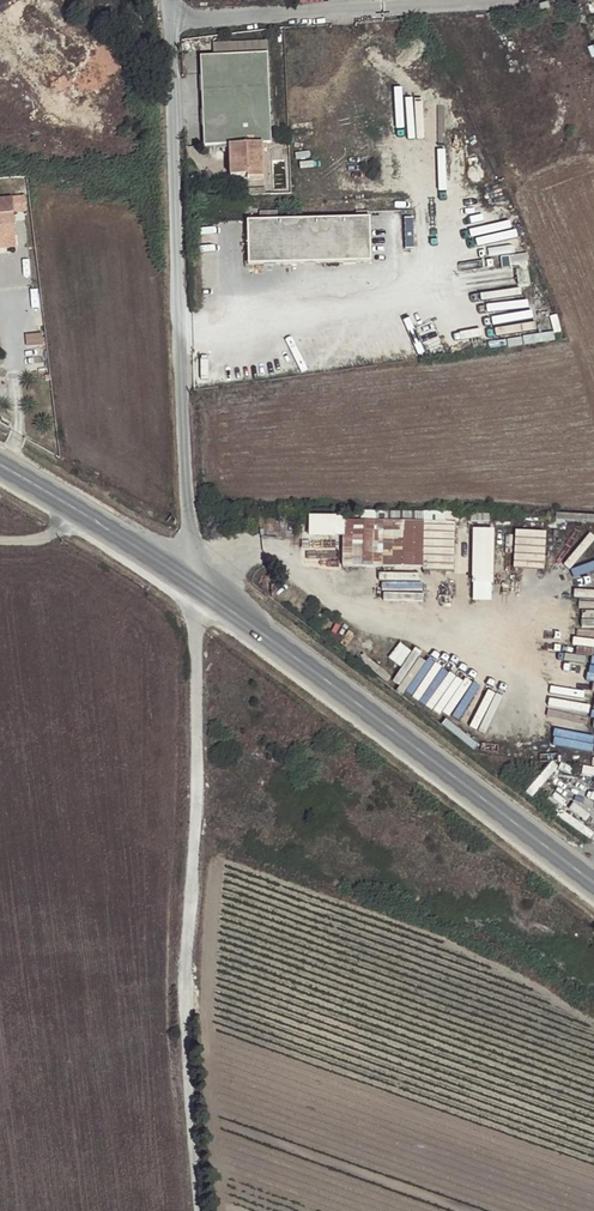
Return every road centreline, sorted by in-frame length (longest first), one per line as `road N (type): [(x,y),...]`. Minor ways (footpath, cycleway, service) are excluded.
road 1 (residential): [(203,1210),(186,991),(194,584)]
road 2 (unclassified): [(194,584),(170,21)]
road 3 (primary): [(194,584),(593,886)]
road 4 (unclassified): [(473,0),(170,21)]
road 5 (primary): [(74,512),(194,584)]

